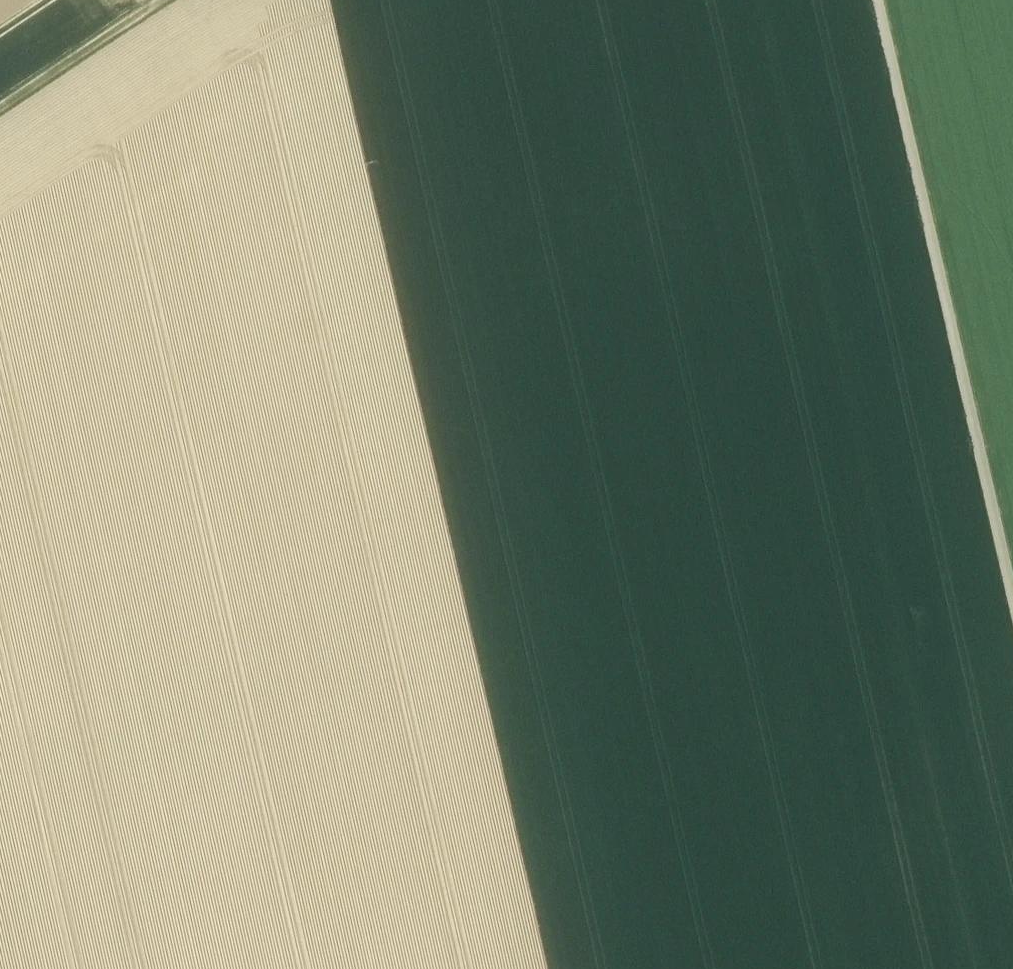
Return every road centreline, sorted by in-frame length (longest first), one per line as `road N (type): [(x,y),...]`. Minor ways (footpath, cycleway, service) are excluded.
road 1 (track): [(1012,601),(878,0)]
road 2 (track): [(0,108),(161,0)]

